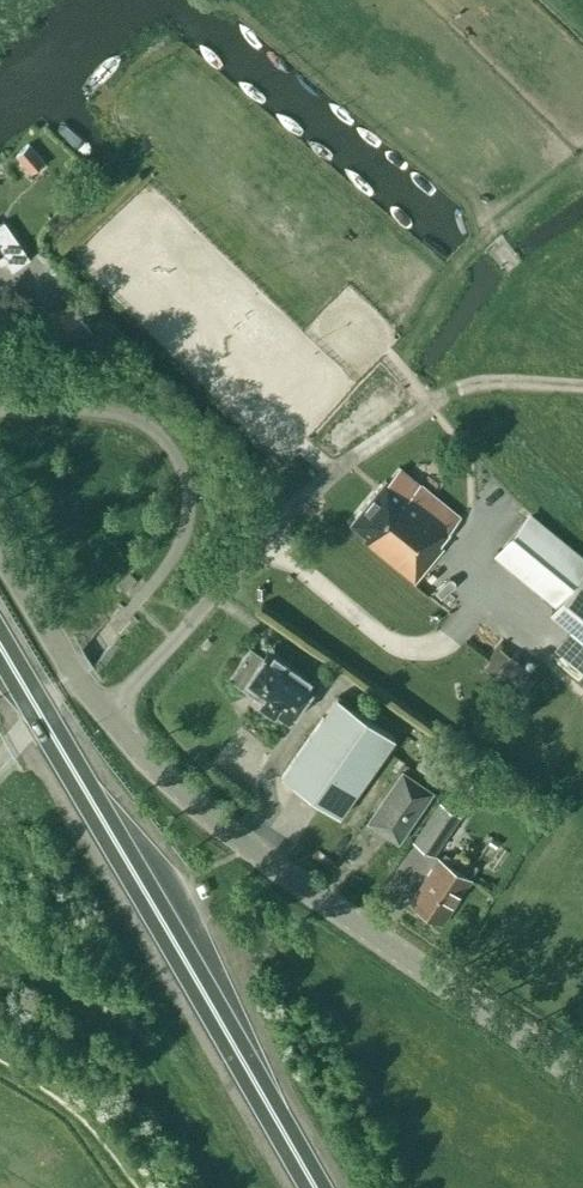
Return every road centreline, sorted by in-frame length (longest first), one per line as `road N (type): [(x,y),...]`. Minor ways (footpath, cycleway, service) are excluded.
road 1 (trunk): [(307,1187),(0,643)]
road 2 (tertiary): [(582,1079),(181,797),(109,716)]
road 3 (unclassified): [(109,716),(285,515),(433,402)]
road 4 (tertiary): [(109,716),(0,549)]

